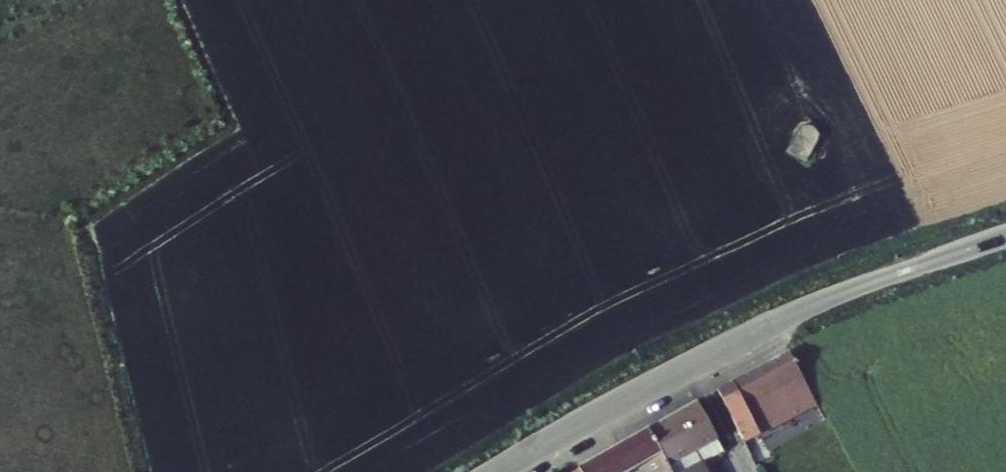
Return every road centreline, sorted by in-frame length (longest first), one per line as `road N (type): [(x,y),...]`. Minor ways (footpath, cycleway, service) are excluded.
road 1 (unclassified): [(1005,236),(796,311),(649,383),(495,471)]

